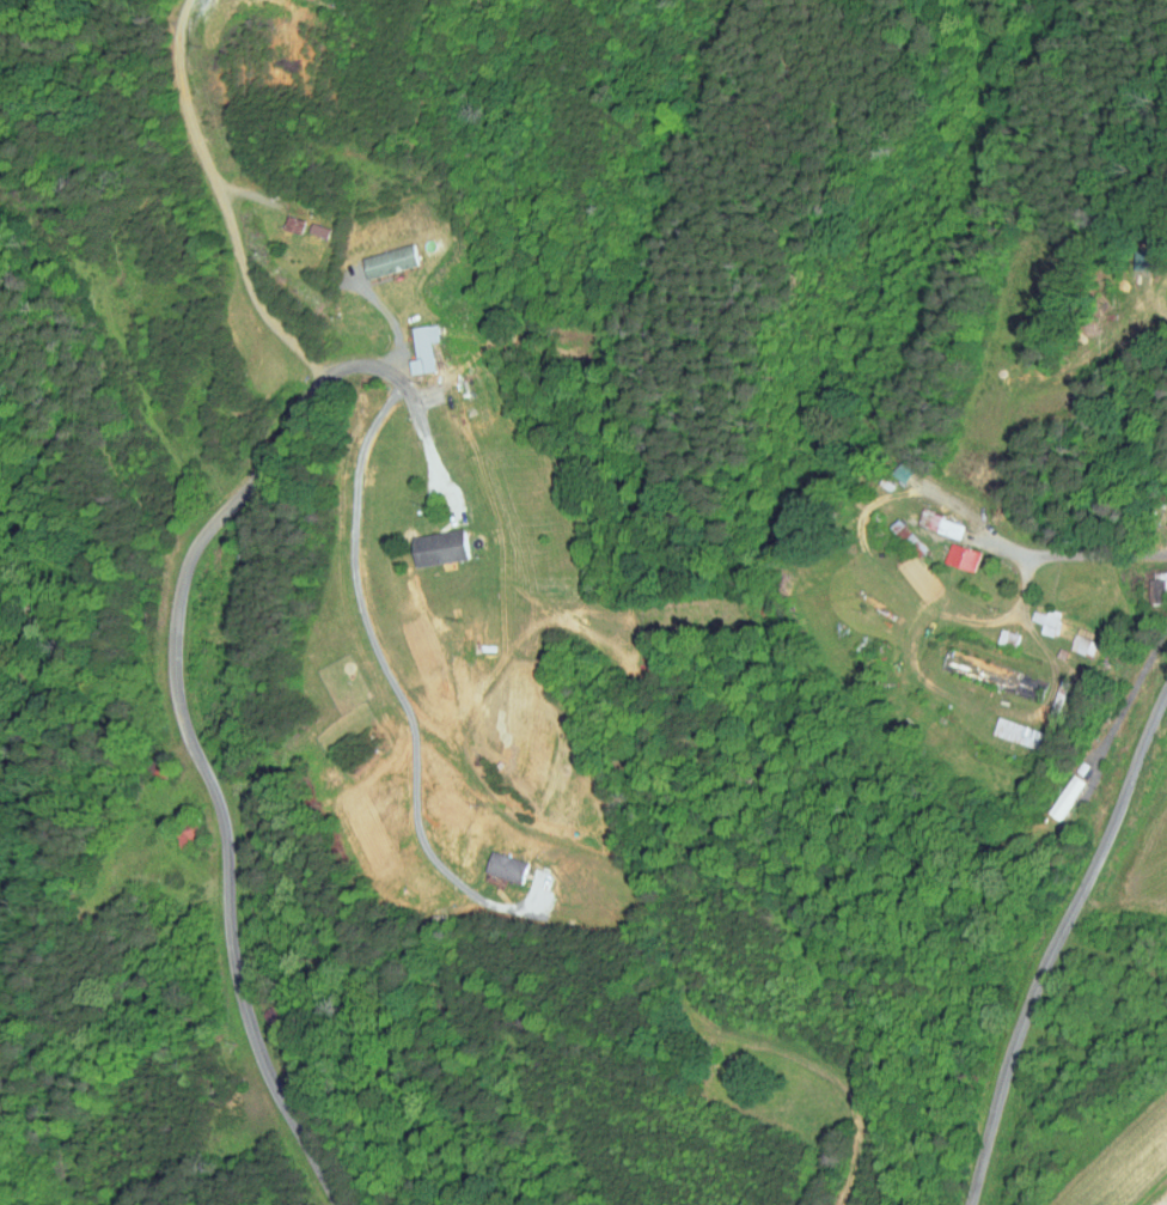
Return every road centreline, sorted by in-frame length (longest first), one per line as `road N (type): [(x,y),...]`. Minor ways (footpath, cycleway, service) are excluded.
road 1 (residential): [(342,1204),(267,1070),(245,1003),(224,821),(183,717),(175,639),(194,550),(323,379),(348,366),(383,370),(405,387),(426,436)]
road 2 (residential): [(1166,687),(1098,863),(1049,955),(970,1204)]
road 3 (residential): [(319,383),(255,302),(228,229)]

